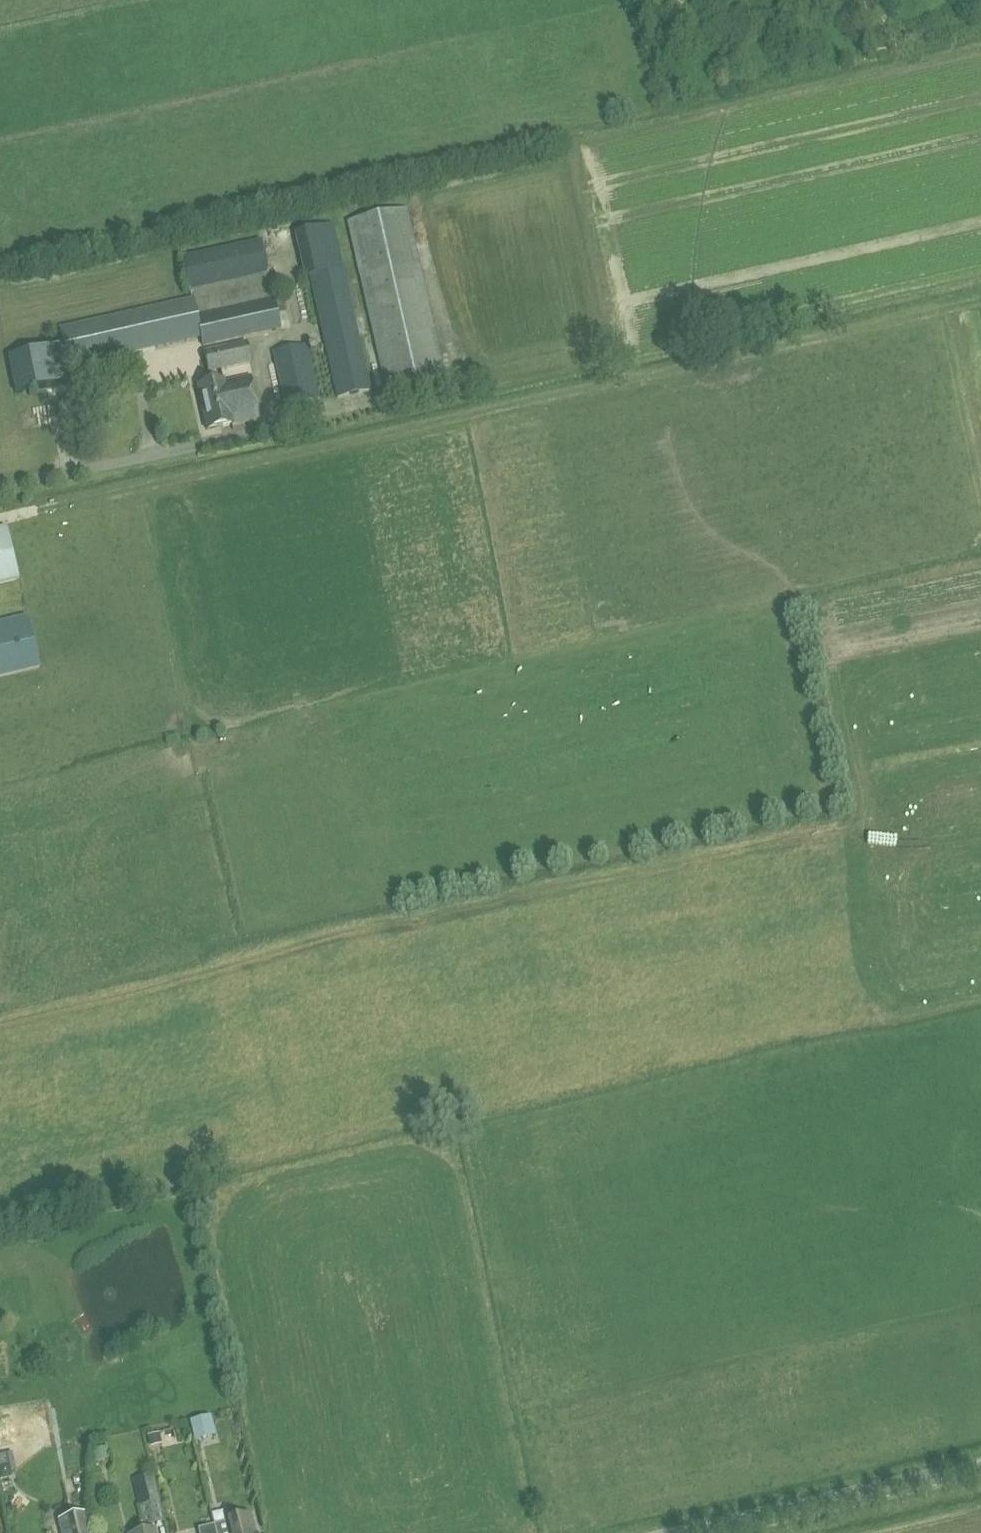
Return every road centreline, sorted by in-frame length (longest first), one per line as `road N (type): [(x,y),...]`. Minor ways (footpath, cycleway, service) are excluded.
road 1 (tertiary): [(696,1532),(980,1470)]

